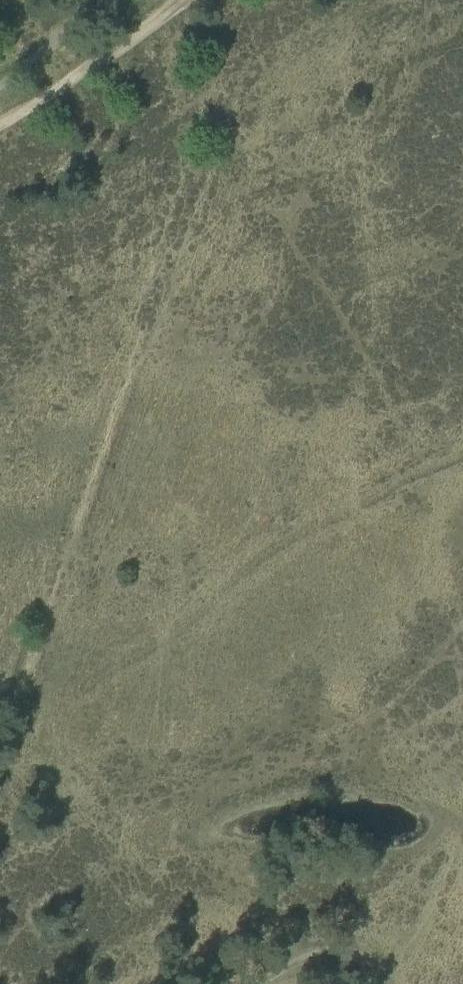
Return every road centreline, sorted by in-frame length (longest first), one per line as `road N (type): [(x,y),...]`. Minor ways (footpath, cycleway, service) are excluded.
road 1 (track): [(171,0),(0,111)]
road 2 (track): [(390,983),(380,966),(327,952),(258,983)]

